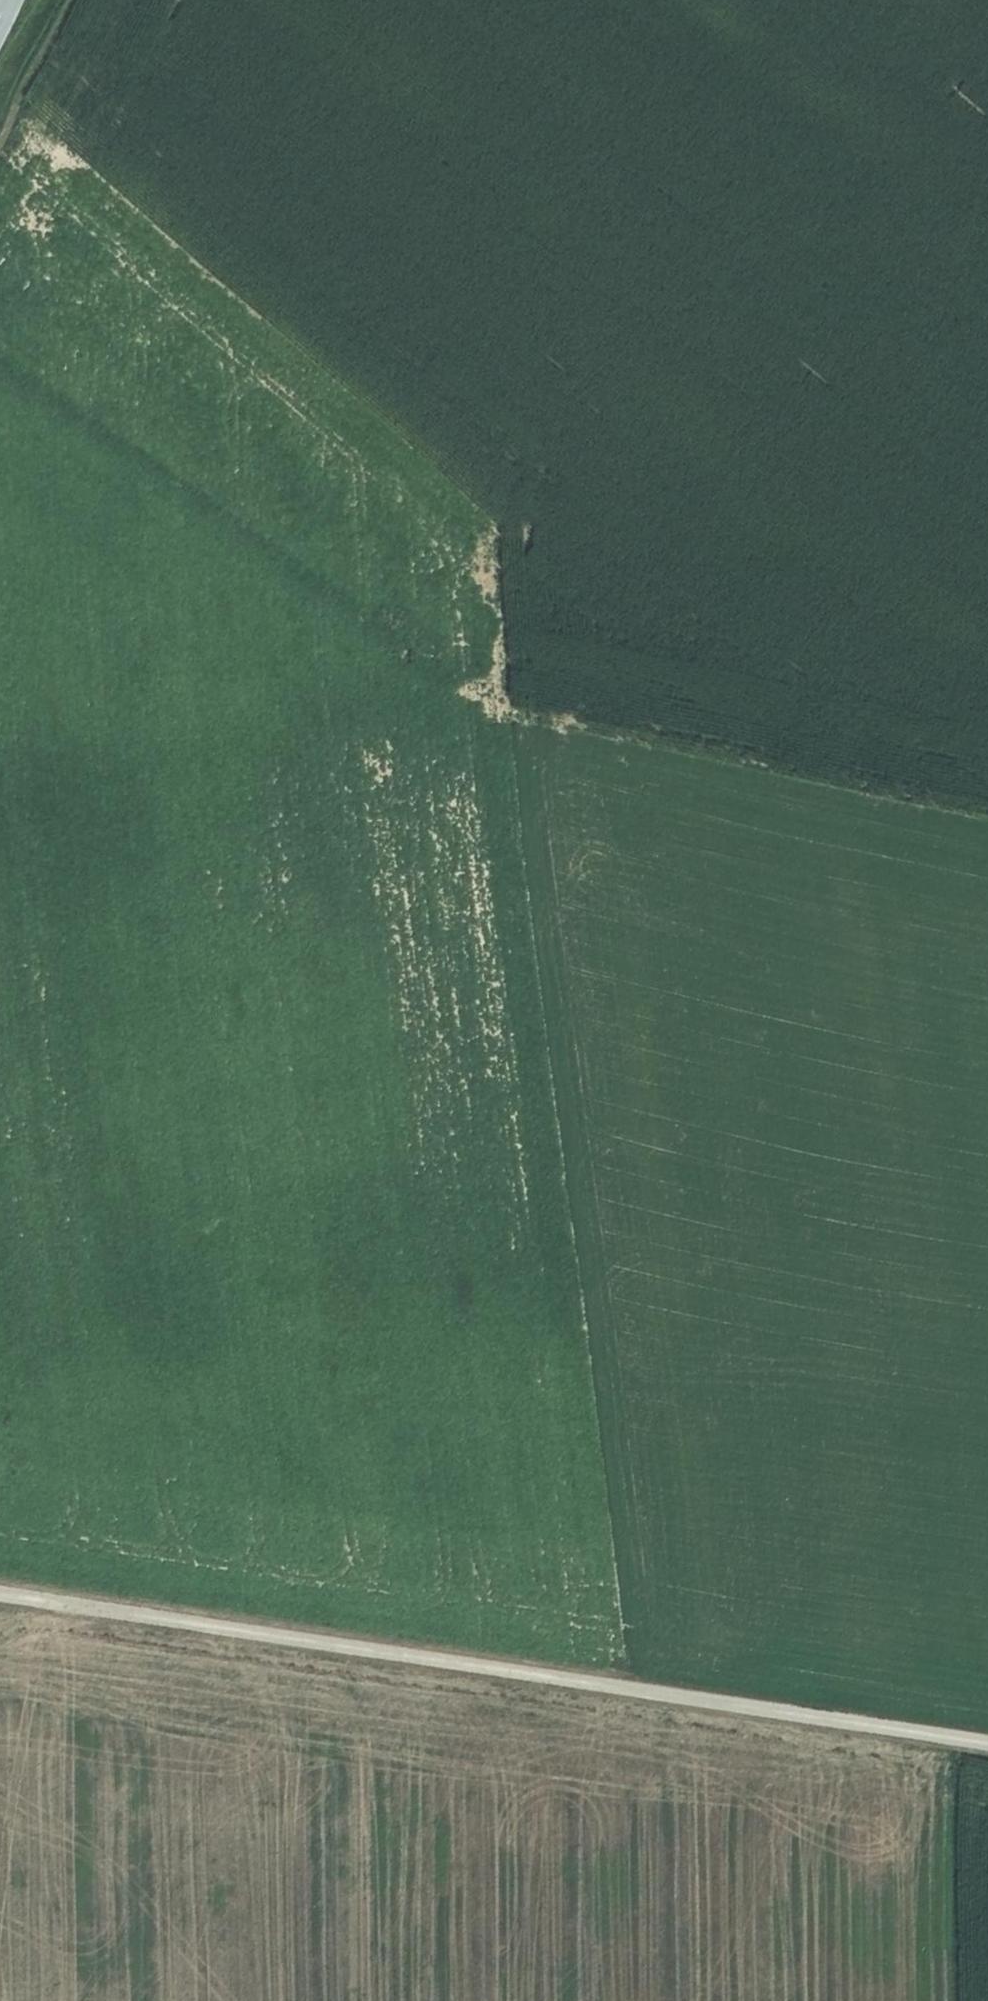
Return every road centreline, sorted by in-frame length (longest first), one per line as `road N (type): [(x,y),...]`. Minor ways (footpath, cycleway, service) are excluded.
road 1 (track): [(987,810),(685,734),(501,699),(438,677),(0,373)]
road 2 (track): [(0,1599),(987,1746)]

